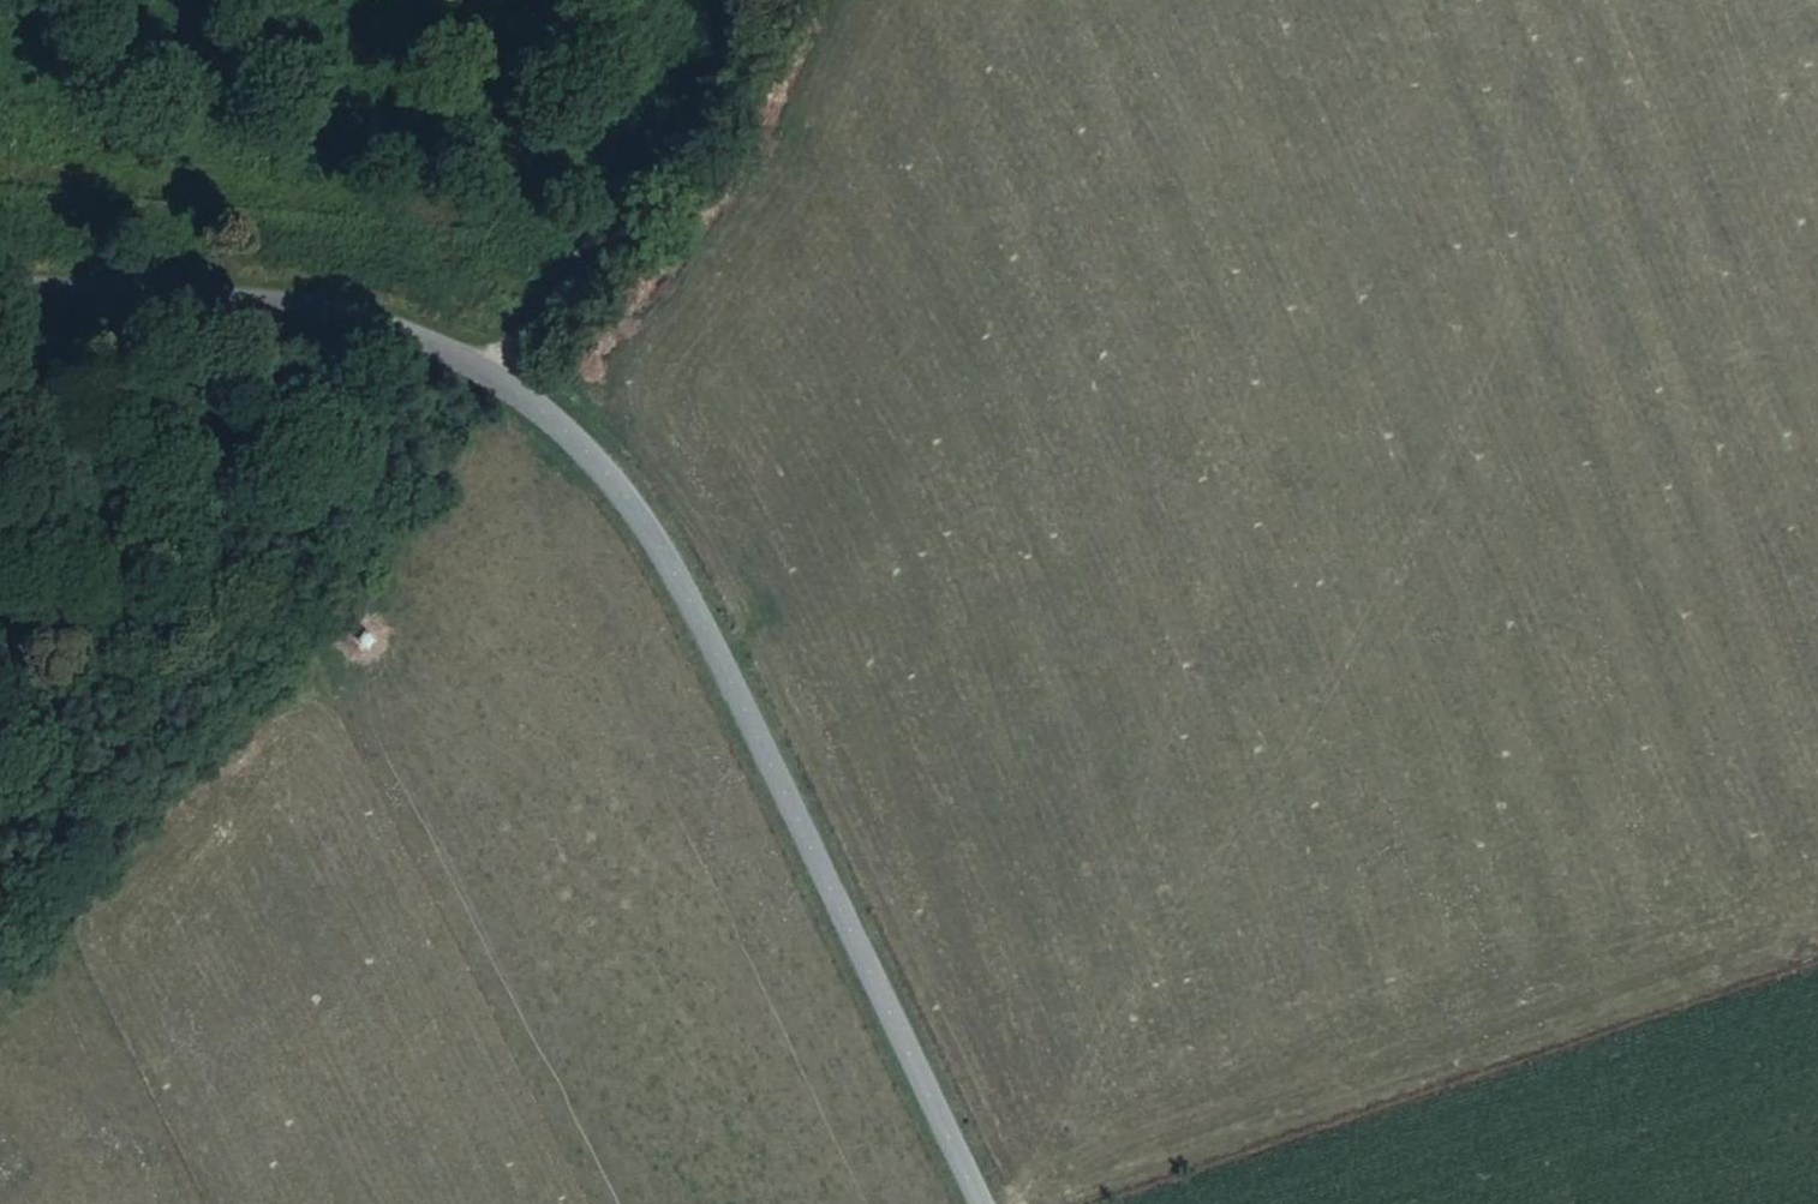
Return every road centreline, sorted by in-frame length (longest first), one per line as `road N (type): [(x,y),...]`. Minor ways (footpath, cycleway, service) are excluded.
road 1 (tertiary): [(983,1203),(723,663),(640,517),(573,437),(492,376),(339,319),(0,285)]
road 2 (track): [(764,0),(492,376),(0,895)]

